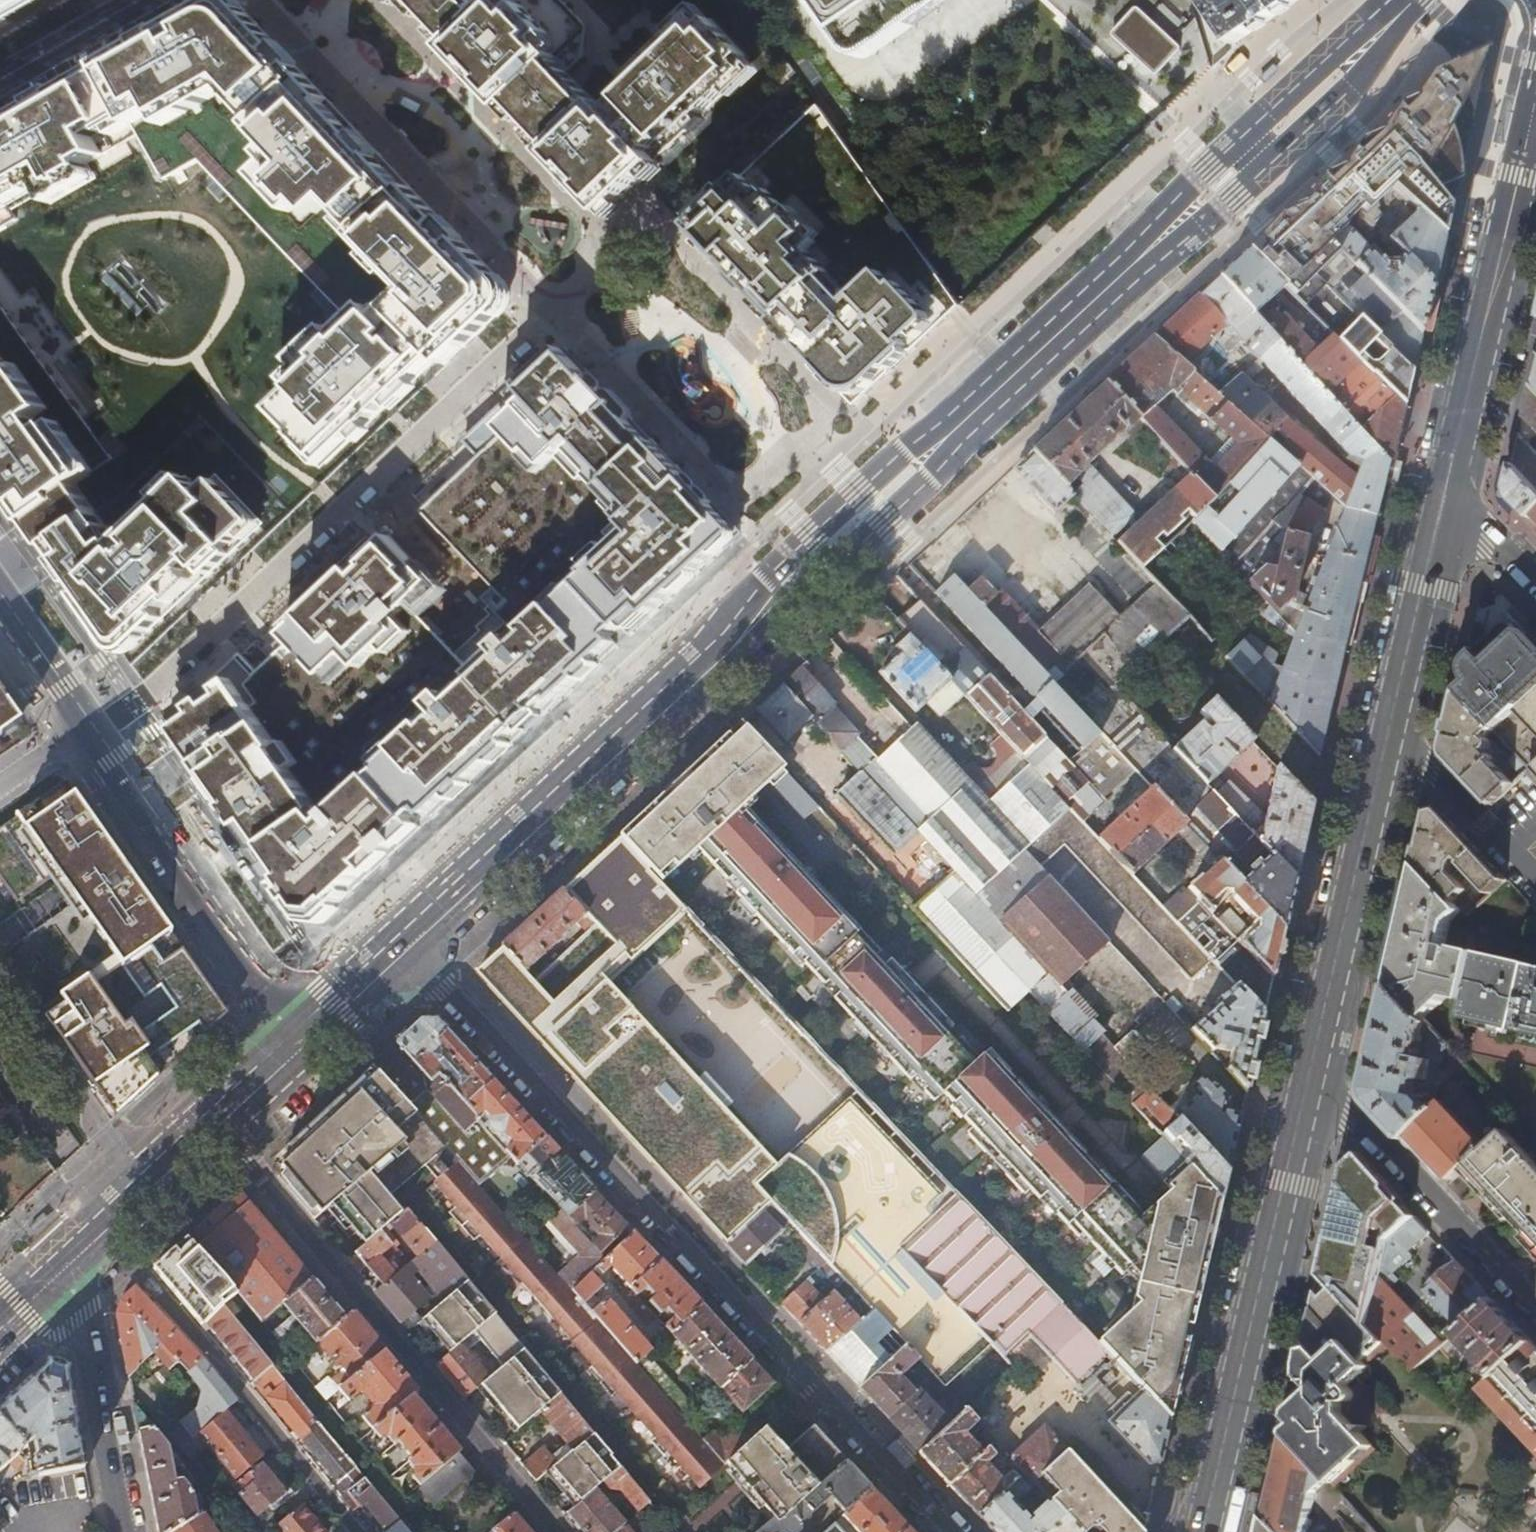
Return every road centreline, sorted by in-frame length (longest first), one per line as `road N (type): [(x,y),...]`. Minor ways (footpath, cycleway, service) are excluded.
road 1 (secondary): [(1013,381),(407,942)]
road 2 (residential): [(407,942),(964,1531)]
road 3 (residential): [(79,737),(560,303)]
road 4 (primary): [(1448,496),(1313,1070)]
road 5 (secondary): [(1013,381),(1409,0)]
road 6 (residential): [(556,1531),(212,1123)]
road 7 (primary): [(1313,1070),(1208,1531)]
road 8 (residential): [(103,1224),(358,1531)]
road 9 (residential): [(79,737),(246,981),(299,1040)]
road 10 (primary): [(1535,139),(1448,496)]
road 11 (residential): [(1313,1070),(1535,1309)]
road 12 (residential): [(69,1255),(124,1531)]
road 13 (residential): [(142,1186),(0,977)]
road 14 (residential): [(141,0),(0,78)]
road 15 (secondary): [(407,942),(299,1040)]
road 16 (residential): [(0,627),(79,737)]
road 17 (residential): [(1535,588),(1448,496)]

